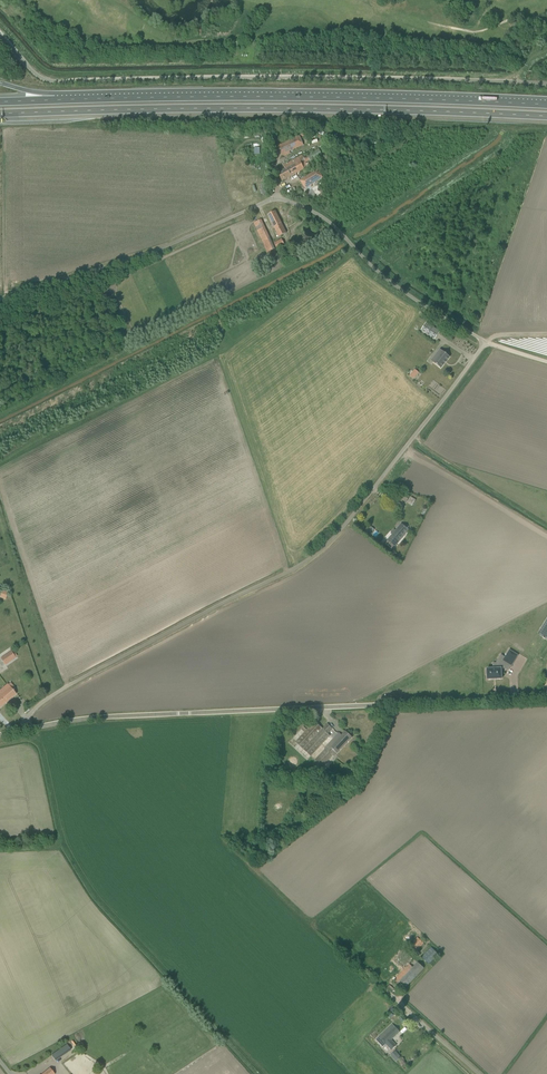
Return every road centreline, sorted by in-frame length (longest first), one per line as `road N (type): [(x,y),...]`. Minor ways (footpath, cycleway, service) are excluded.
road 1 (unclassified): [(0,297),(282,200),(326,219),(395,285),(485,342),(308,558),(69,686),(28,715),(29,729)]
road 2 (unclassified): [(546,84),(45,82),(0,36)]
road 3 (motorway): [(0,114),(247,108),(546,117)]
road 4 (unclassified): [(546,697),(111,717),(29,729)]
road 5 (motorway): [(546,104),(55,100)]

